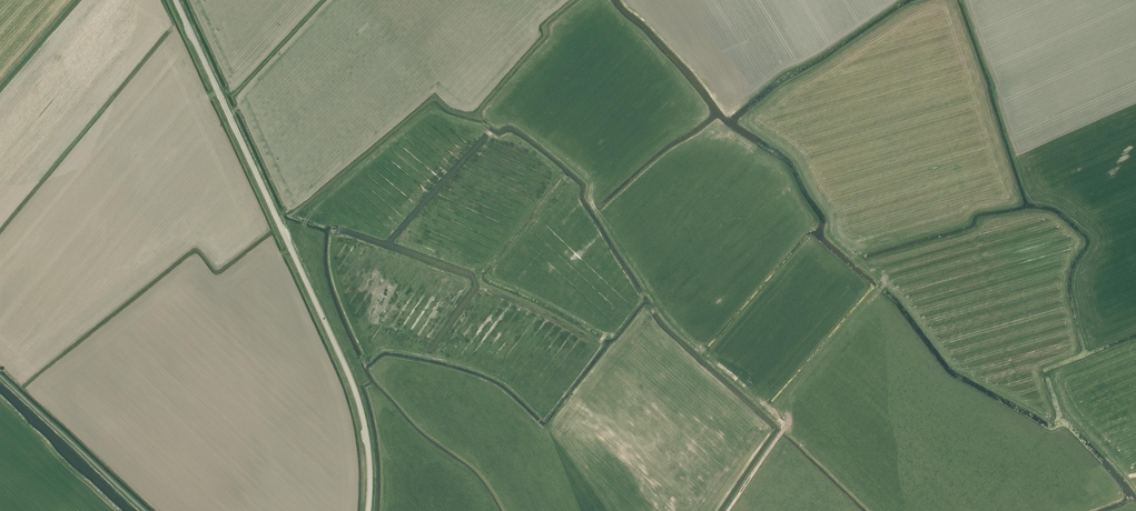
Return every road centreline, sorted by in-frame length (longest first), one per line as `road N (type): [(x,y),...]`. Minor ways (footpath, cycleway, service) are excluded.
road 1 (tertiary): [(368,510),(367,443),(350,378),(176,0)]

